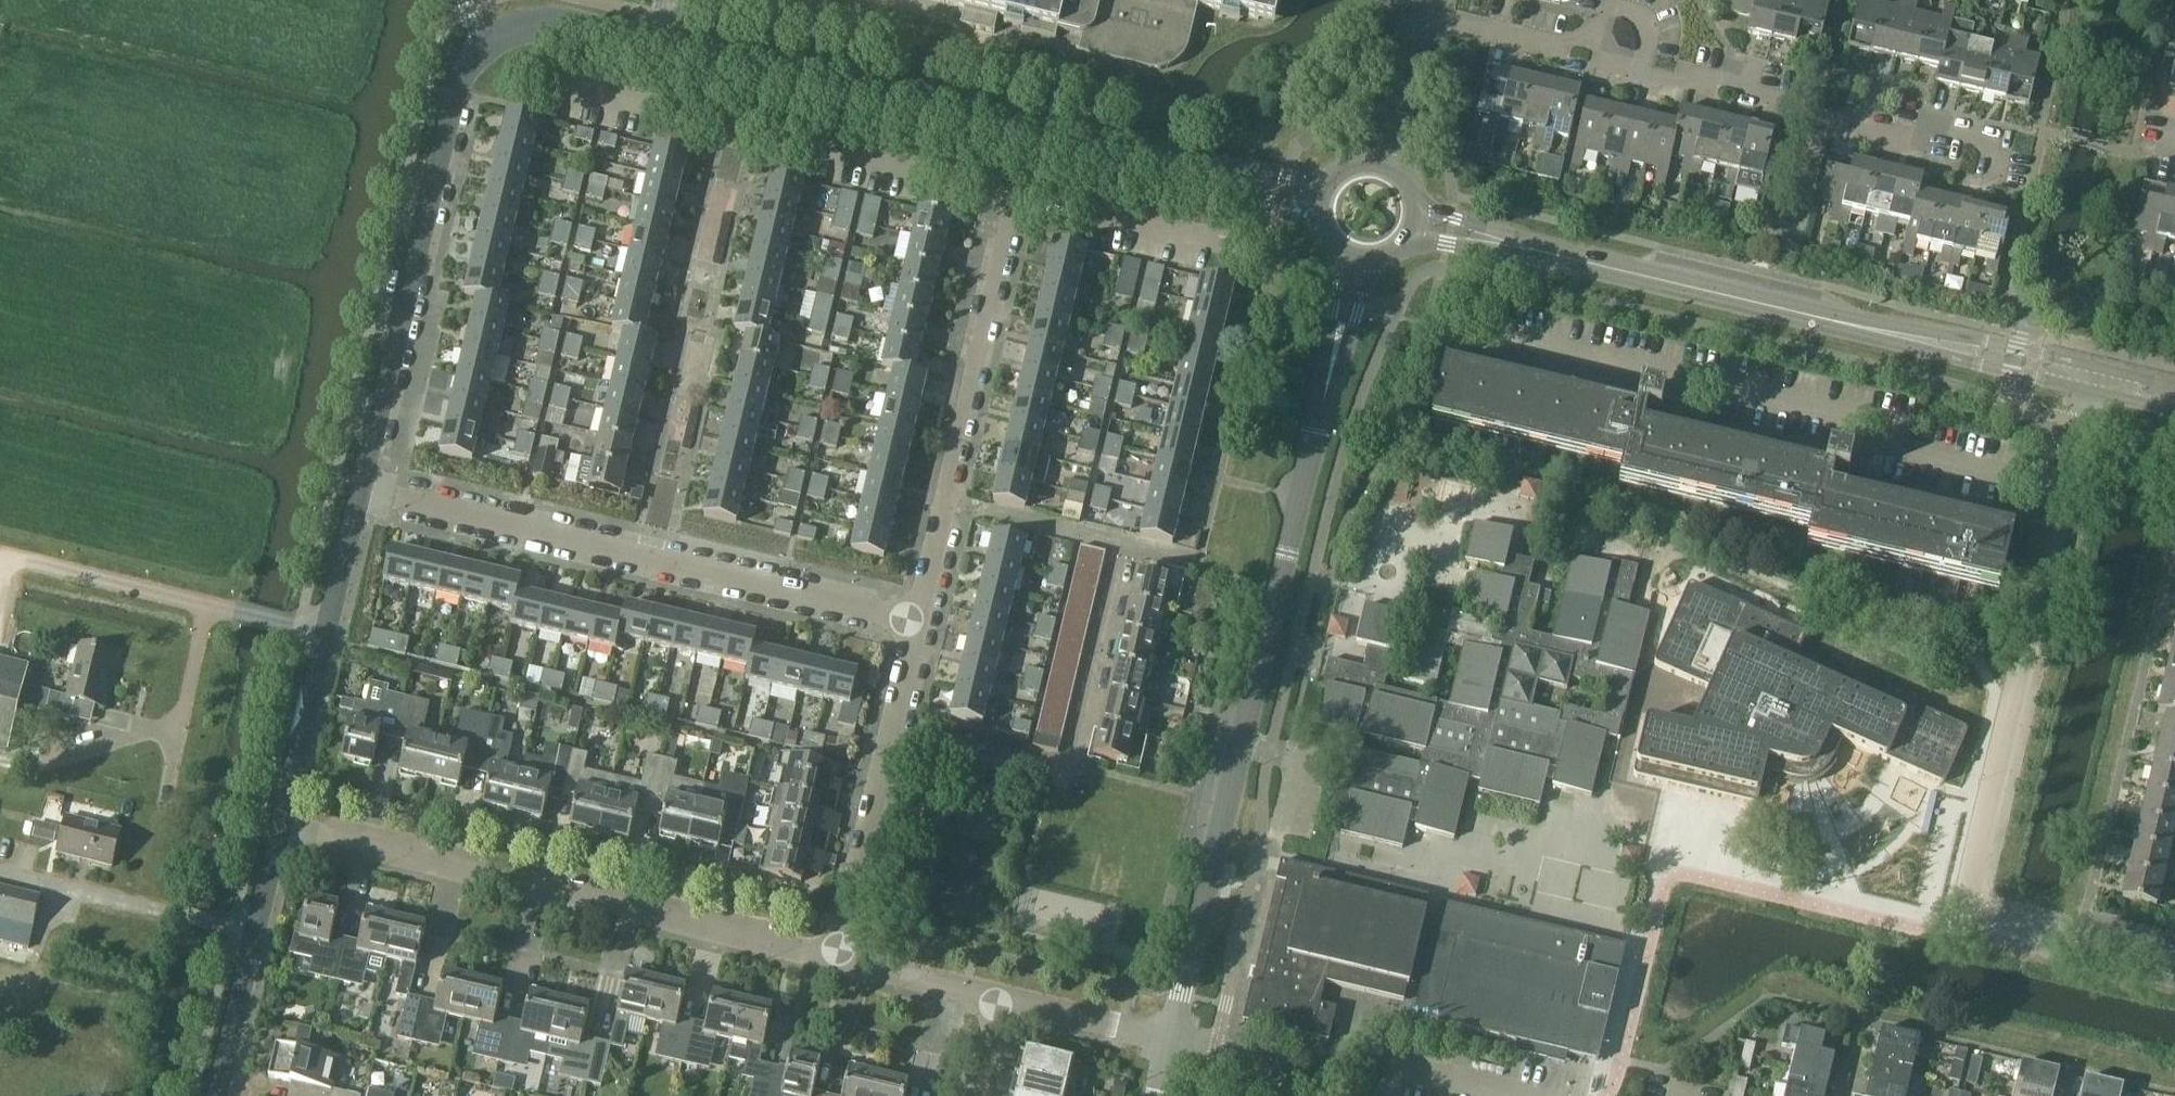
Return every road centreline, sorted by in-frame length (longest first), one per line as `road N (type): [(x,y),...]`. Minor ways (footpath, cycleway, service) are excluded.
road 1 (tertiary): [(1172,1039),(1333,352)]
road 2 (residential): [(2174,968),(1961,917),(2065,483)]
road 3 (residential): [(1455,335),(2065,483)]
road 4 (tertiary): [(2082,381),(1498,243)]
road 5 (tertiary): [(1223,174),(663,43)]
road 6 (residential): [(914,624),(360,494)]
road 7 (residential): [(834,957),(281,826)]
road 8 (residential): [(1015,198),(537,85)]
road 9 (tertiary): [(360,494),(458,92),(484,46)]
road 10 (residential): [(834,957),(914,624)]
road 11 (tertiary): [(281,826),(360,494)]
road 12 (track): [(0,564),(327,630)]
road 13 (residential): [(943,501),(1015,198)]
road 14 (residential): [(1824,120),(1596,57)]
road 15 (residential): [(1229,243),(1015,198)]
road 16 (residential): [(1596,57),(1418,16)]
road 17 (tertiary): [(484,46),(568,27),(663,43)]
road 18 (residential): [(1998,158),(1824,120)]
road 19 (residential): [(1172,1039),(999,998)]
road 20 (residential): [(999,998),(834,957)]
road 21 (tertiary): [(219,1095),(256,933)]
road 22 (residential): [(1797,248),(1824,120)]
road 23 (residential): [(914,624),(943,501)]

